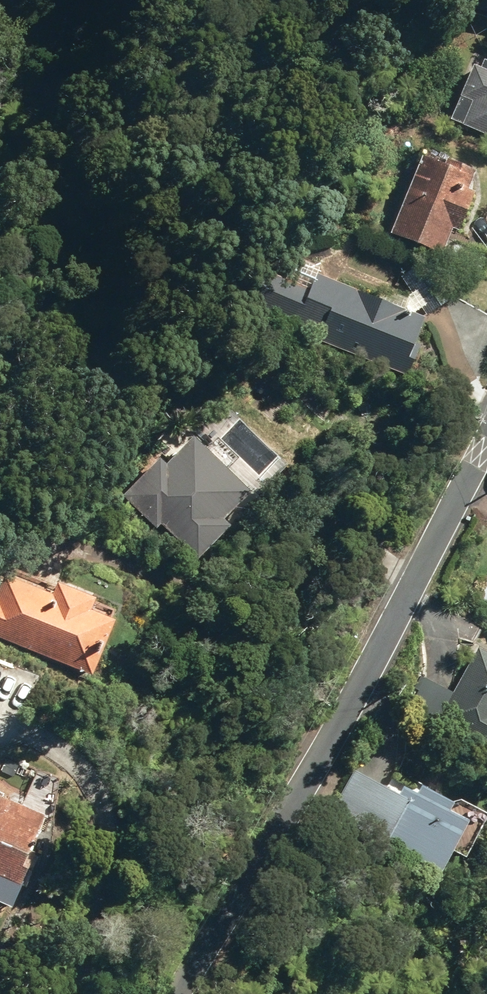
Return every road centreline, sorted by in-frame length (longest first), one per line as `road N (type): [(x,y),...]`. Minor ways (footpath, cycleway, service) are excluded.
road 1 (tertiary): [(180,993),(486,441)]

